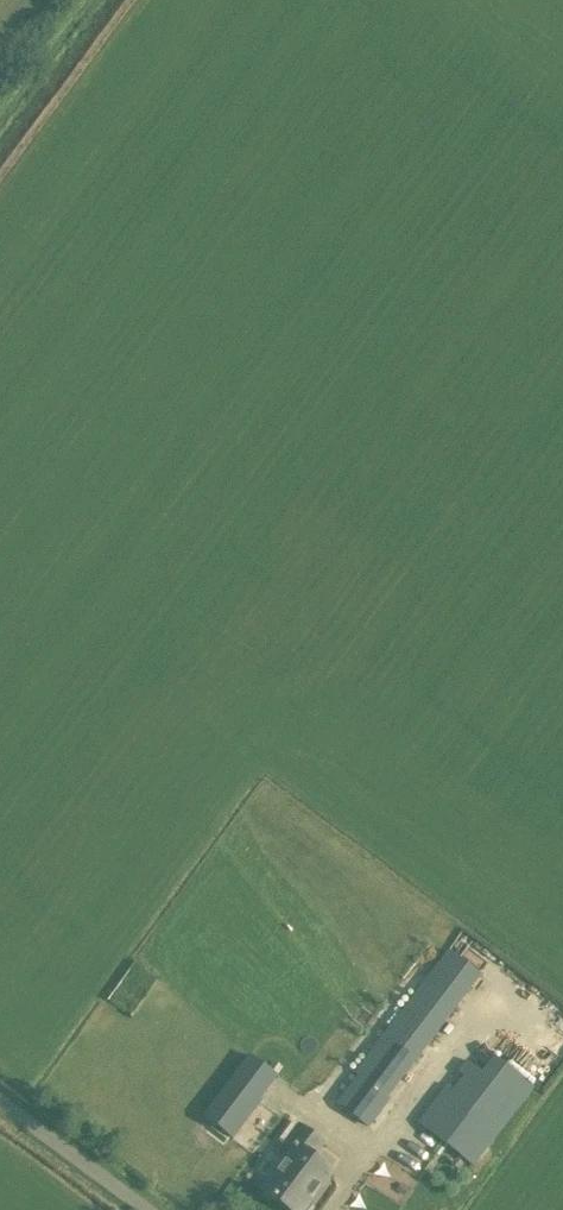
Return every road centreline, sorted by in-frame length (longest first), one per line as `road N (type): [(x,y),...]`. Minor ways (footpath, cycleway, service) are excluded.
road 1 (unclassified): [(145,1209),(0,1103)]

